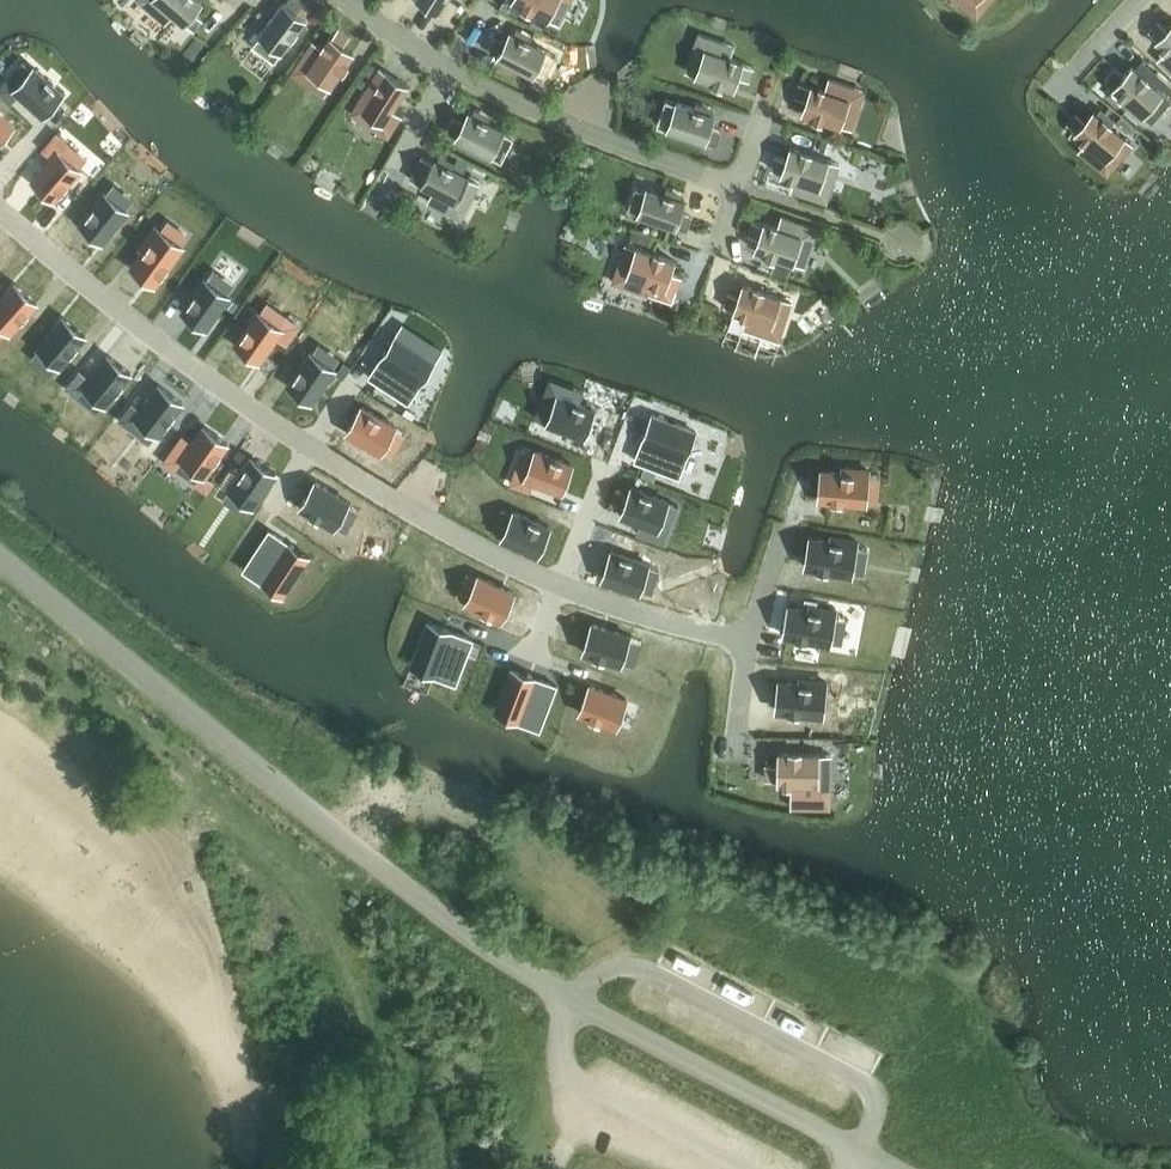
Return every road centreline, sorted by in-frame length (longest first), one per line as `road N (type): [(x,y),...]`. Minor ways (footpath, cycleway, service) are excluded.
road 1 (unclassified): [(895,1168),(518,967),(319,824),(0,560)]
road 2 (track): [(453,783),(394,812),(319,824)]

